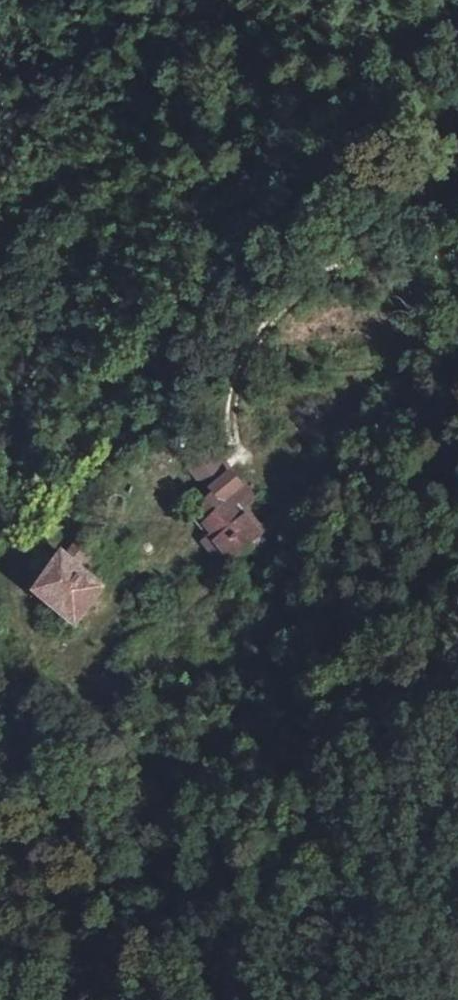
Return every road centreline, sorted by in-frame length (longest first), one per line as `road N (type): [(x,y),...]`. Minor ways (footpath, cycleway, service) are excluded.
road 1 (track): [(116,461),(326,277),(457,245)]
road 2 (track): [(284,314),(248,373),(237,413),(248,455),(277,495)]
road 3 (track): [(116,461),(37,549),(18,608)]

